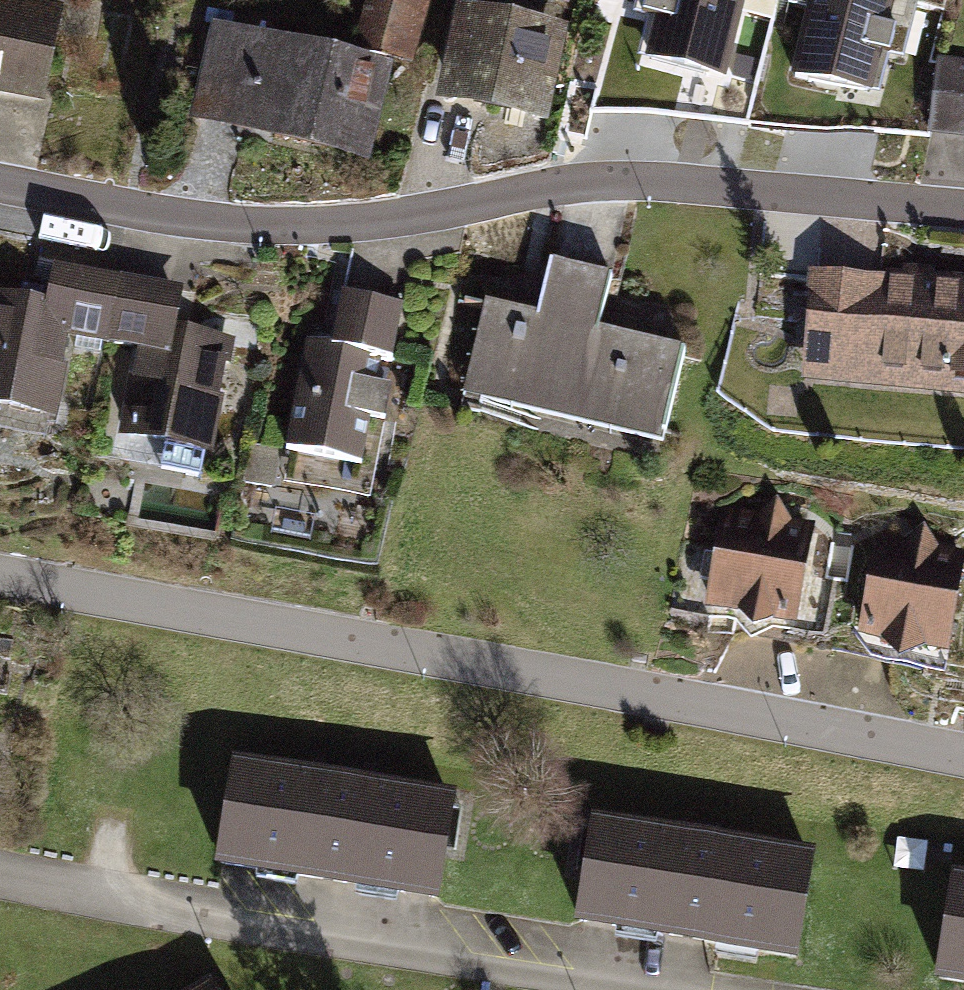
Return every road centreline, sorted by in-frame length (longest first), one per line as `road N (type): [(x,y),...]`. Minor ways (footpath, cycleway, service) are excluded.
road 1 (residential): [(963,764),(0,577)]
road 2 (residential): [(963,207),(643,178),(553,184),(340,228),(219,226),(0,186)]
road 3 (residential): [(680,989),(0,865)]

